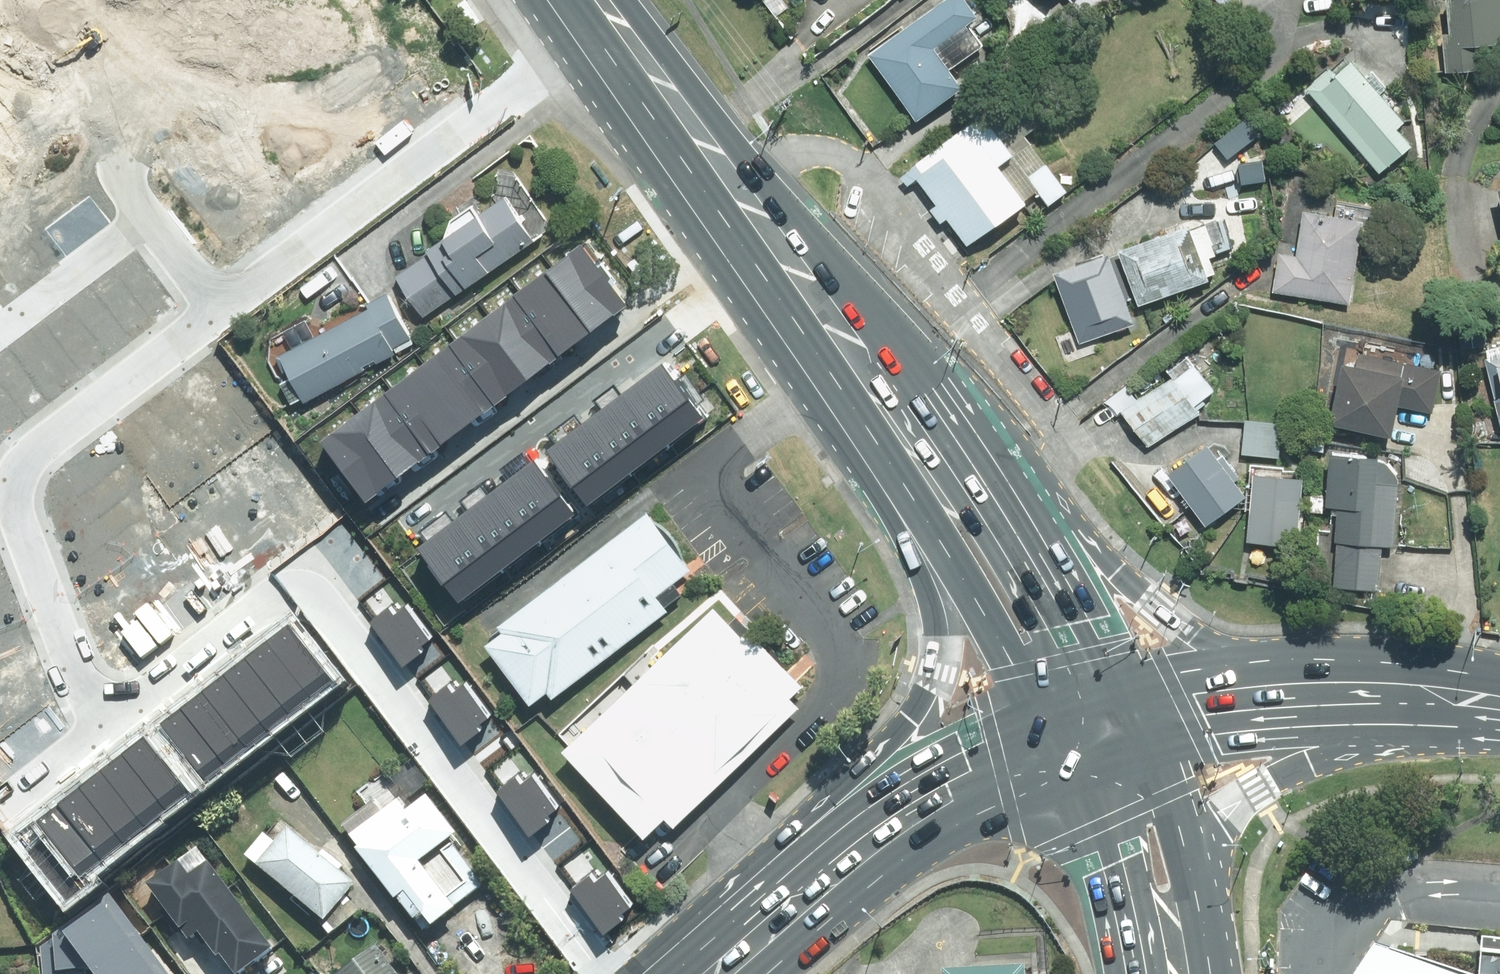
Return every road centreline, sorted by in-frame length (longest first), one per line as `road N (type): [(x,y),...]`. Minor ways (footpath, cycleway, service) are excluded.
road 1 (residential): [(610,21),(25,454),(10,486),(10,524),(71,682),(93,701),(120,701)]
road 2 (residential): [(120,701),(167,685),(278,592),(296,591),(327,613),(613,973)]
road 3 (primary): [(686,973),(745,867),(884,743),(935,671),(933,613),(866,452),(860,398)]
road 4 (primary): [(717,973),(890,825),(964,777),(1057,737)]
road 5 (secondary): [(853,352),(610,21)]
road 6 (secondary): [(1057,737),(860,398)]
road 7 (secondary): [(998,482),(1226,653),(1313,685)]
road 8 (unknown): [(219,310),(119,184),(114,127),(21,0)]
road 9 (primary): [(1473,695),(1242,798),(1219,821),(1200,905)]
road 10 (secondary): [(998,482),(1132,709)]
road 11 (primary): [(1140,973),(1098,827),(1057,737)]
road 12 (primary): [(1132,709),(1179,816),(1200,905)]
road 13 (secondary): [(853,352),(918,390),(998,482)]
road 14 (secondary): [(1132,709),(1194,694),(1313,685)]
road 15 (unknown): [(145,217),(0,325)]
road 16 (secondary): [(1313,685),(1374,682),(1473,695)]
road 17 (residential): [(120,701),(101,732),(24,792)]

